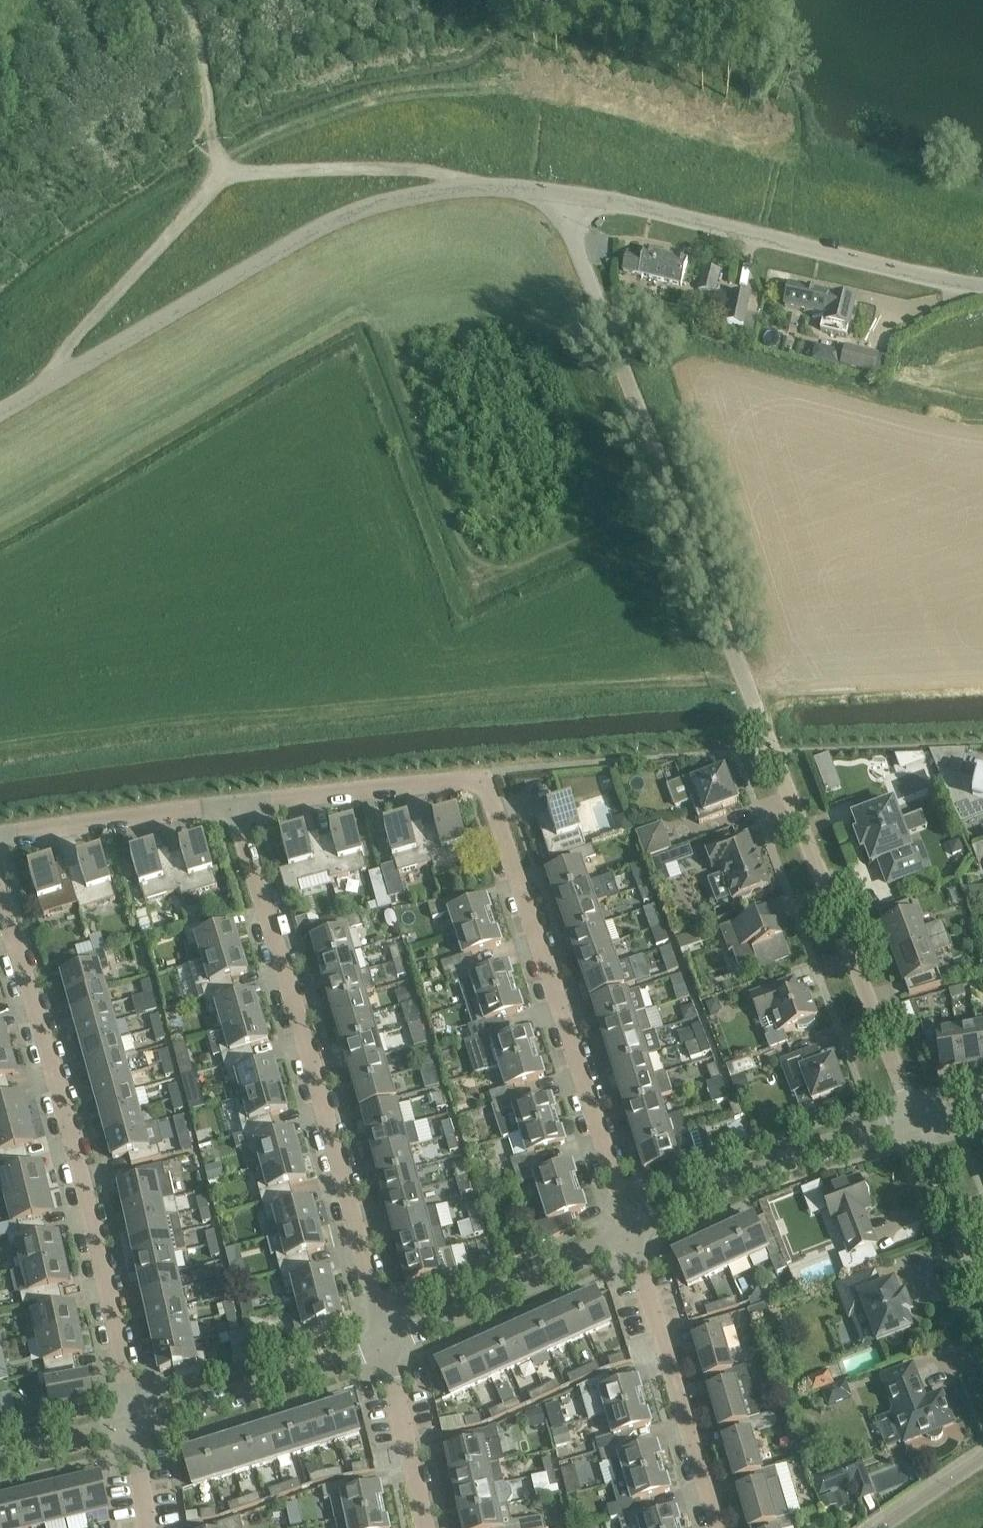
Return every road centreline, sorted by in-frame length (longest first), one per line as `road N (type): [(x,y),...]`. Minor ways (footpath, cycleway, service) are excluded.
road 1 (unclassified): [(917,1118),(560,200)]
road 2 (unclassified): [(0,411),(365,206),(476,187),(560,200)]
road 3 (residential): [(388,1342),(238,808)]
road 4 (residential): [(135,1425),(63,1101),(0,894)]
road 5 (residential): [(631,1229),(486,777)]
road 6 (unclassified): [(560,200),(982,288)]
road 7 (residential): [(721,1527),(631,1229)]
road 8 (unclassified): [(631,1229),(773,1162),(917,1118)]
road 9 (track): [(34,393),(80,331),(228,173)]
road 10 (unclassified): [(388,1342),(631,1229)]
road 11 (unclassified): [(135,1425),(388,1342)]
road 12 (track): [(228,173),(420,169),(476,187)]
road 13 (residential): [(238,808),(486,777)]
road 14 (residential): [(0,841),(238,808)]
road 15 (residential): [(428,1527),(388,1342)]
road 16 (residential): [(982,1285),(917,1118)]
road 17 (track): [(228,173),(209,110),(193,0)]
road 18 (unclassified): [(0,1456),(135,1425)]

